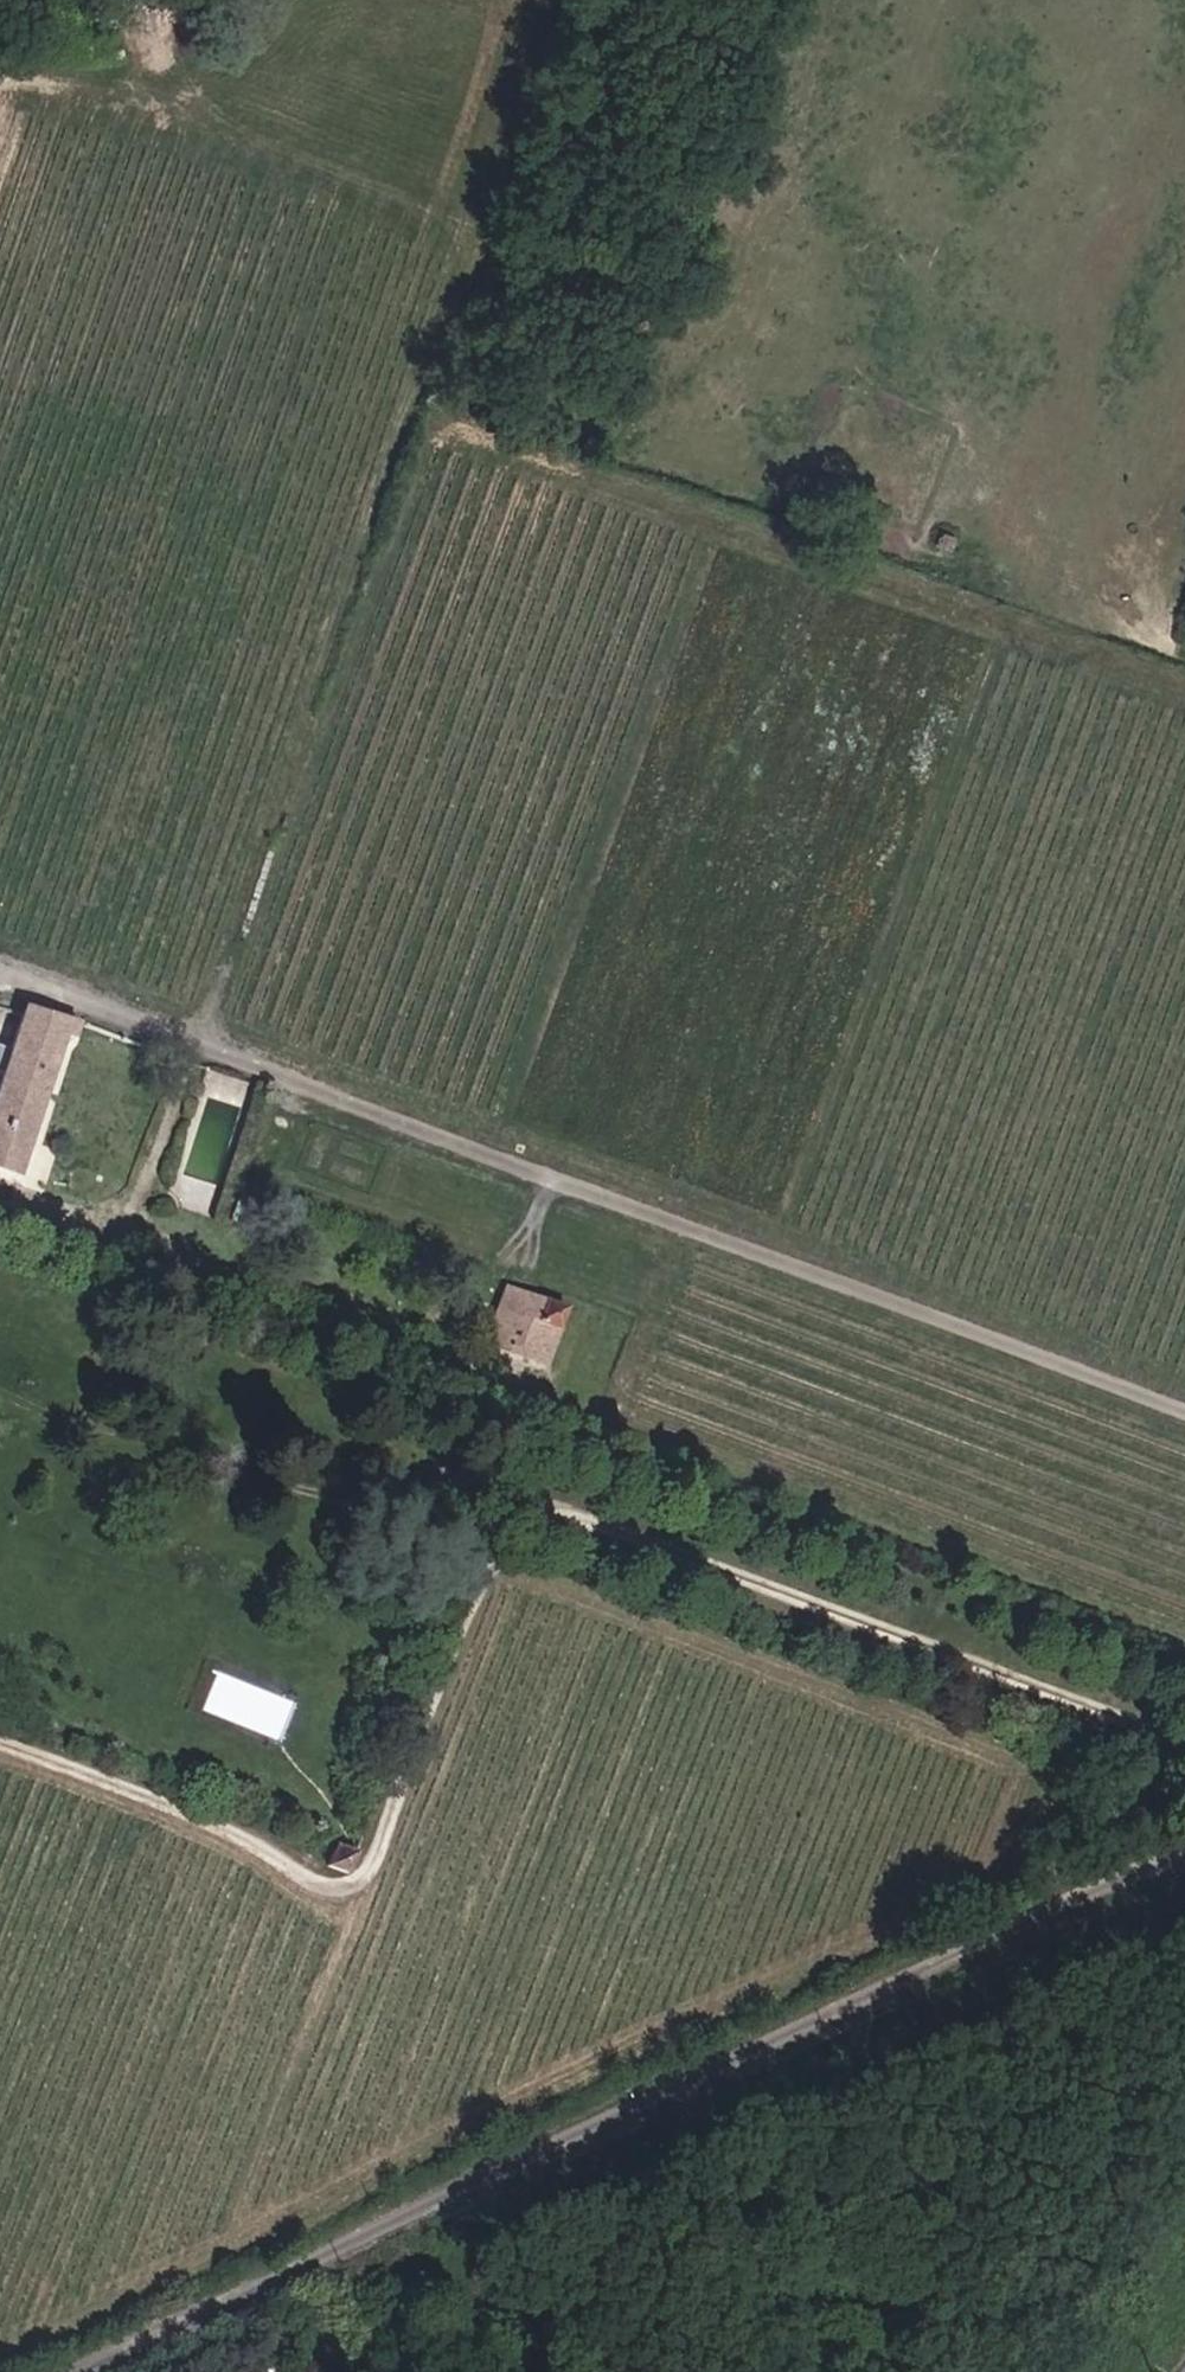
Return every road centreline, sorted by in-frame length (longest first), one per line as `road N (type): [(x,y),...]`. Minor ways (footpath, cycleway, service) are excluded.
road 1 (residential): [(1184,1854),(967,1946),(62,2371)]
road 2 (track): [(287,0),(189,100),(140,113),(68,86),(0,75)]

